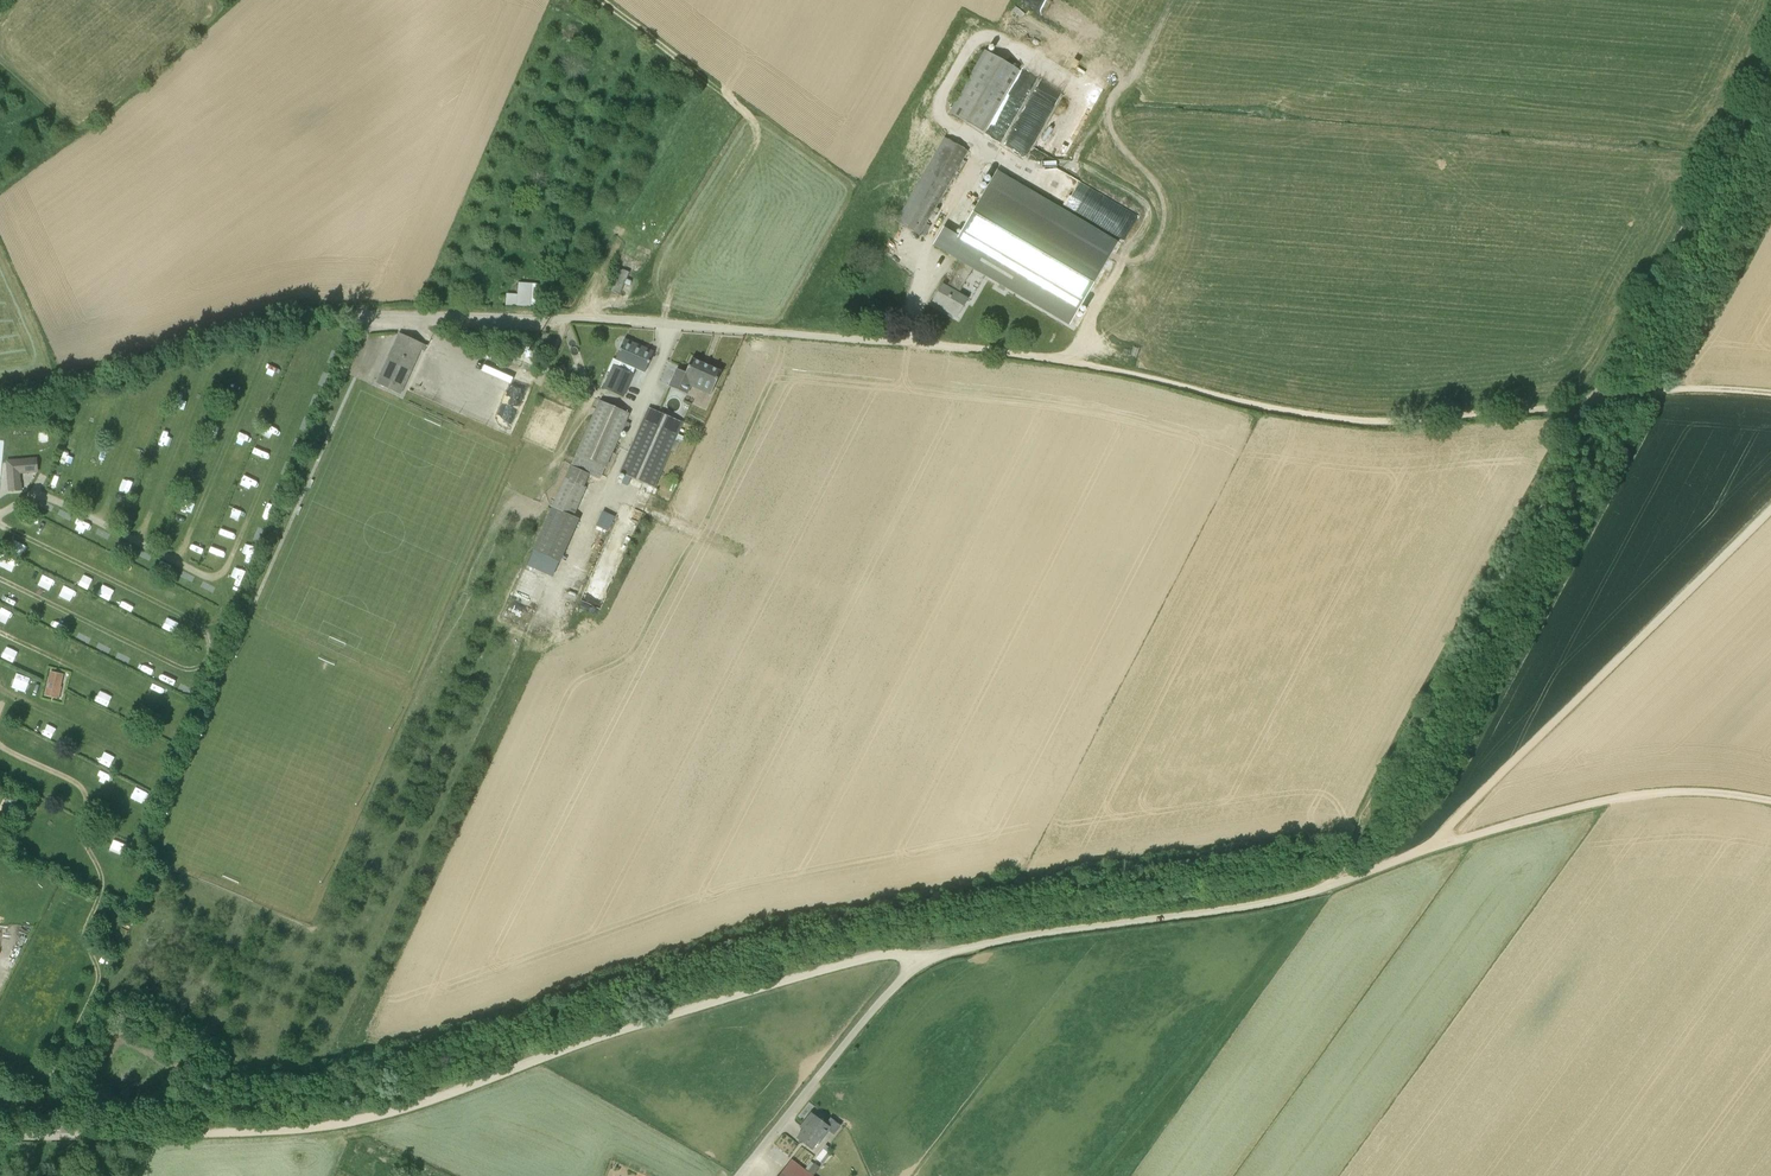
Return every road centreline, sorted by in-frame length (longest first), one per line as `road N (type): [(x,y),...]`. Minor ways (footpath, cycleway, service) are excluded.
road 1 (unclassified): [(0,396),(310,312),(652,322),(964,348)]
road 2 (track): [(0,1137),(268,1131),(359,1120),(841,965),(888,954),(922,964)]
road 3 (unclassified): [(739,1175),(883,999),(941,954),(1276,900),(1430,847)]
road 4 (track): [(1586,403),(1340,419),(1069,363)]
road 5 (track): [(1430,847),(1770,510)]
road 6 (track): [(1770,60),(1586,403)]
road 7 (track): [(1430,847),(1644,794),(1770,800)]
road 8 (track): [(1586,403),(1680,389),(1770,393)]

